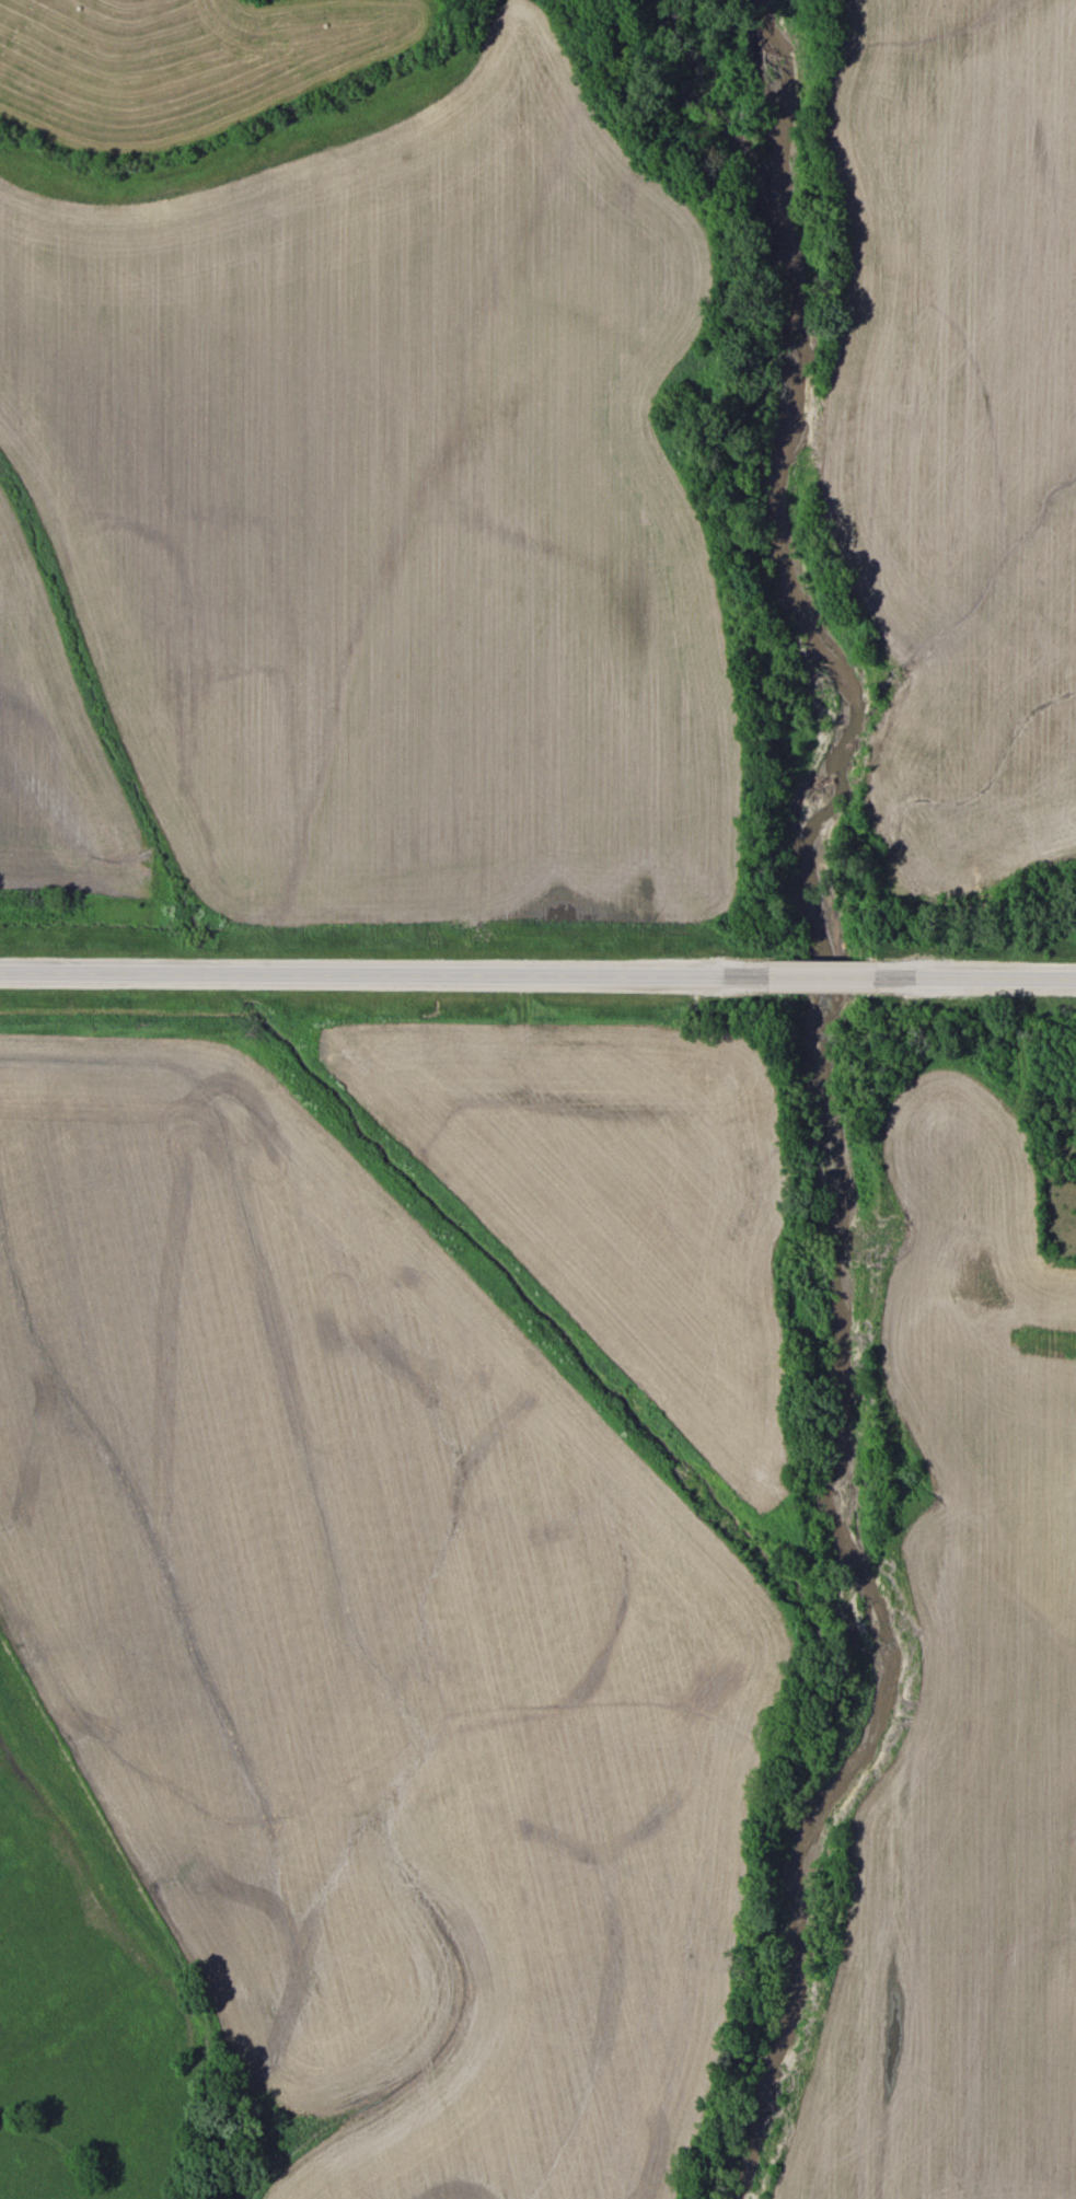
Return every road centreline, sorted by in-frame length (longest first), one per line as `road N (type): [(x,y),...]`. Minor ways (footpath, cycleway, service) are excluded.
road 1 (primary): [(0,970),(726,977)]
road 2 (primary): [(726,977),(906,979)]
road 3 (primary): [(906,979),(1075,979)]

